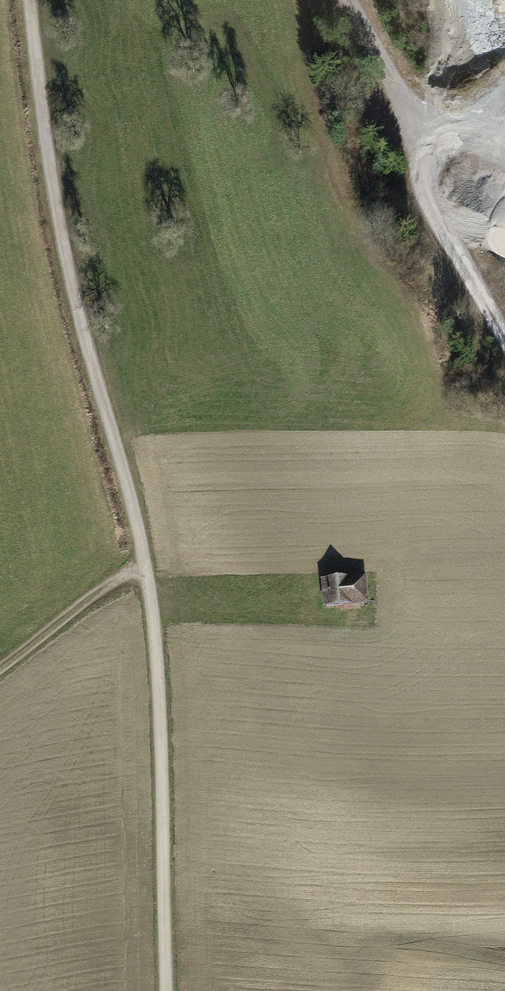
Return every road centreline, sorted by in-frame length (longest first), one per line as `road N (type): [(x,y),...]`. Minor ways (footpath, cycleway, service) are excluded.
road 1 (track): [(166,990),(156,658),(143,560),(116,439),(67,282),(28,0)]
road 2 (track): [(504,338),(416,162),(504,104)]
road 3 (track): [(143,560),(0,670)]
road 4 (track): [(416,162),(337,0)]

